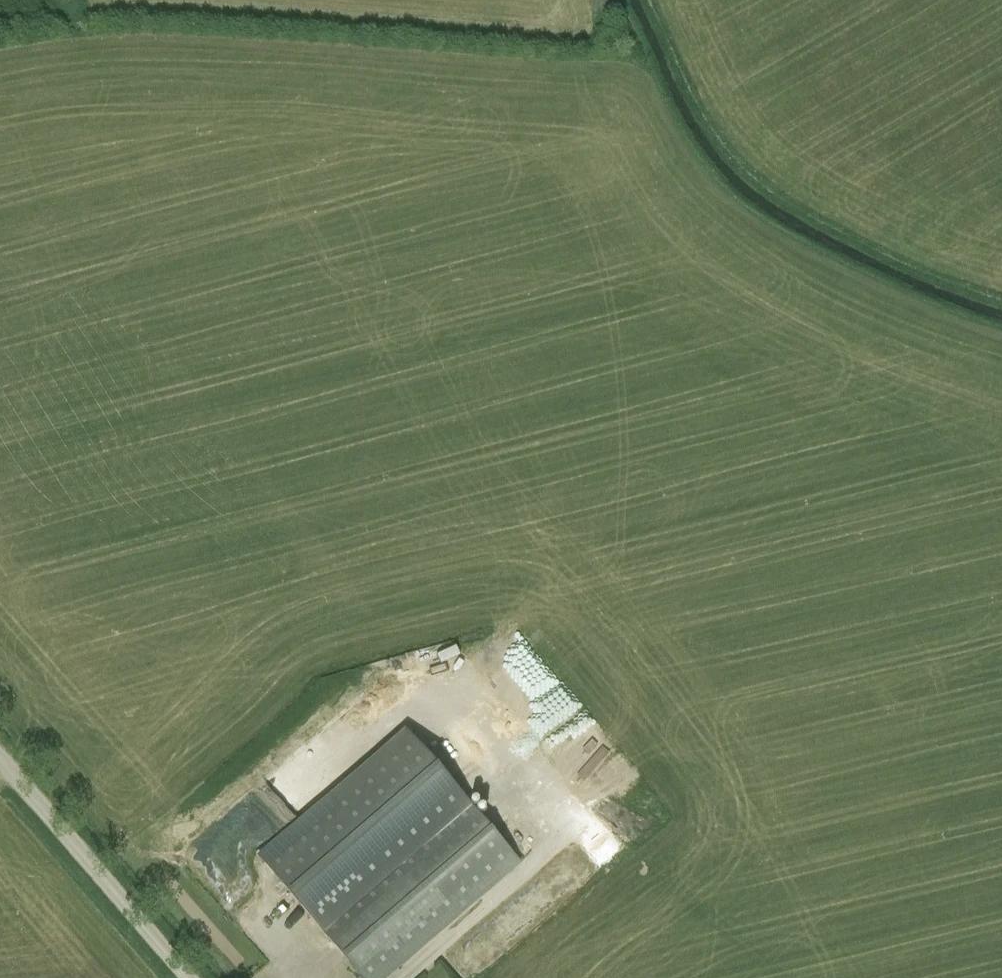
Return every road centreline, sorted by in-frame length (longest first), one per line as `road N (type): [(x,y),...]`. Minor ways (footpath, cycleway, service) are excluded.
road 1 (unclassified): [(188,977),(0,764)]

